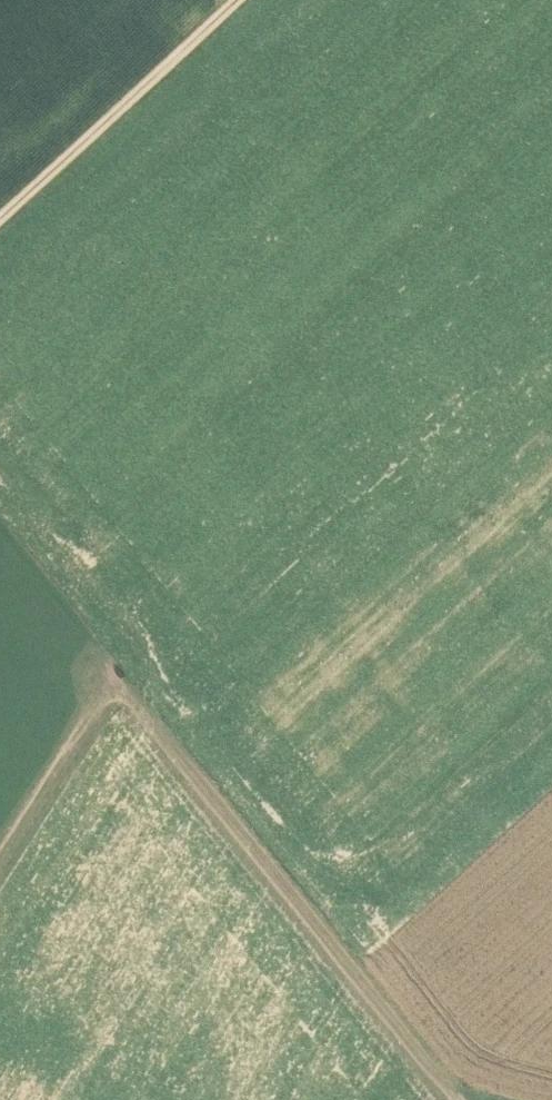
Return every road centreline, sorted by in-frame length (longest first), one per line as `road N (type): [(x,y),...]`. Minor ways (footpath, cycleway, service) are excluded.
road 1 (track): [(231,0),(0,213)]

